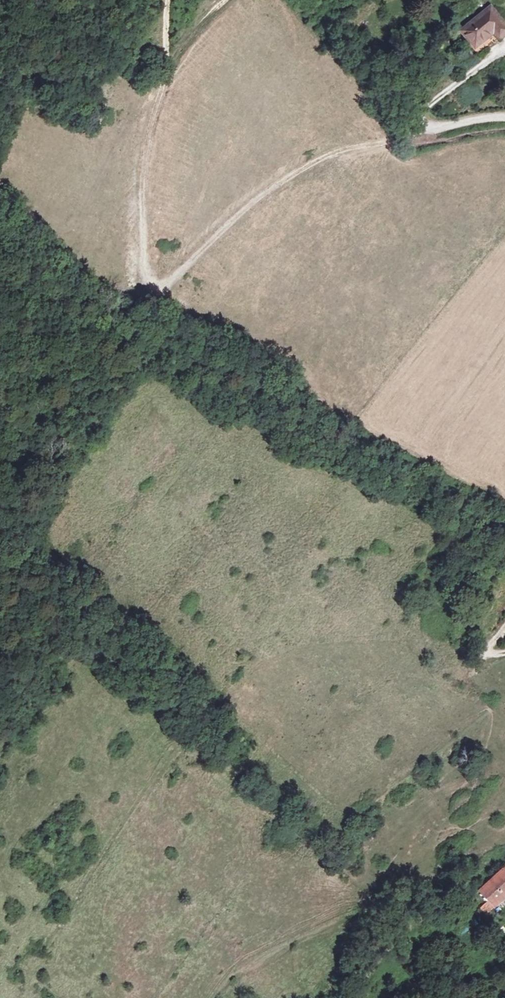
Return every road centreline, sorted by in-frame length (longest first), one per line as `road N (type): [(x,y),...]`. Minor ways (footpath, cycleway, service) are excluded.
road 1 (track): [(504,118),(332,157),(268,193),(172,282),(150,289),(140,192),(168,70),(166,0)]

